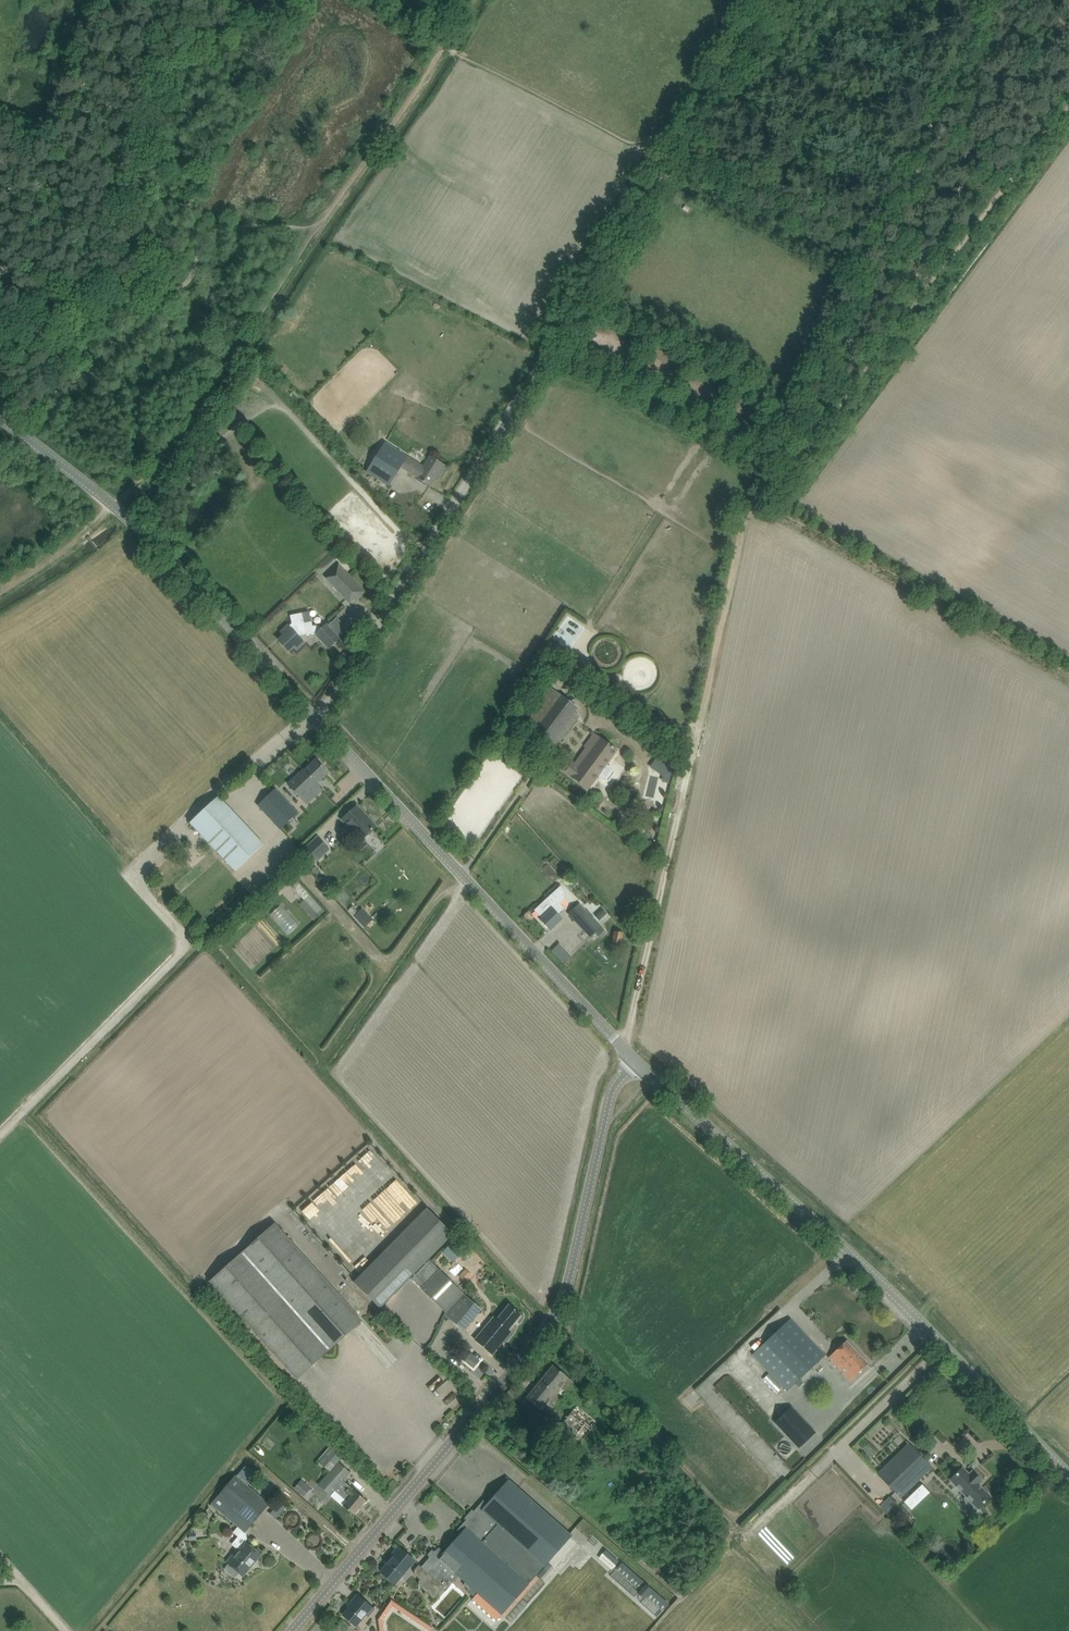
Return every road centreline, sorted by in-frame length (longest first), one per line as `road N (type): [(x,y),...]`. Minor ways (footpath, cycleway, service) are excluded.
road 1 (unclassified): [(292,1630),(552,1316),(566,1290),(611,1086),(632,1058)]
road 2 (tertiary): [(1068,1476),(834,1232),(632,1058)]
road 3 (track): [(624,1049),(743,521),(762,494)]
road 4 (unclassified): [(319,722),(575,317)]
road 5 (tertiary): [(632,1058),(319,722)]
road 6 (tertiary): [(319,722),(130,524),(0,418)]
road 7 (track): [(776,0),(575,317)]
road 8 (track): [(762,494),(1068,669)]
road 9 (track): [(0,350),(136,295),(149,279)]

